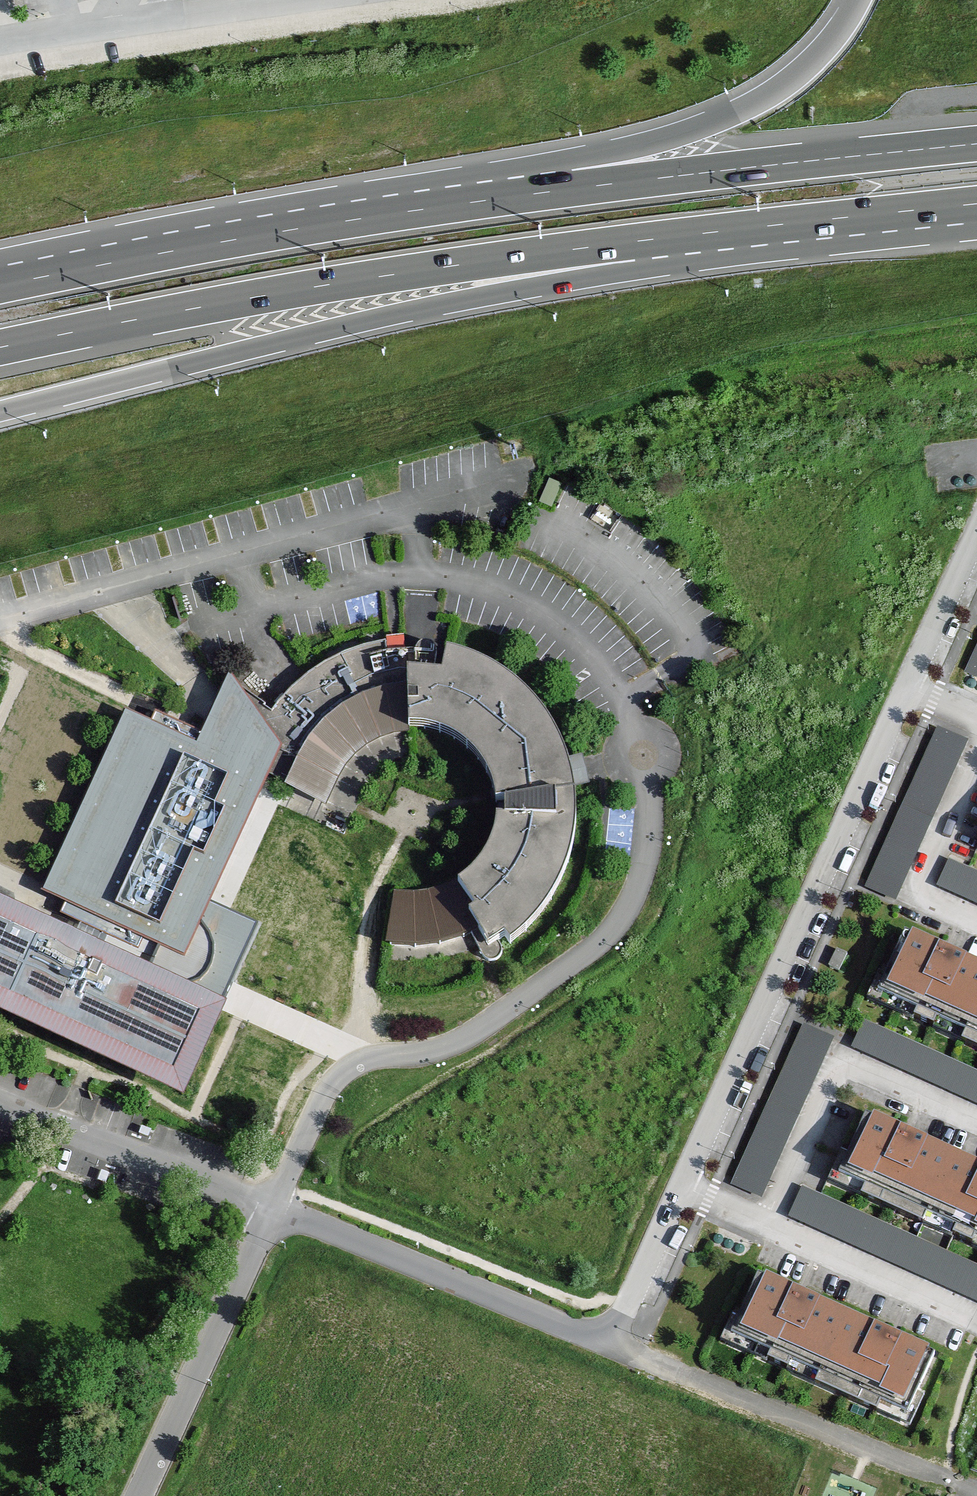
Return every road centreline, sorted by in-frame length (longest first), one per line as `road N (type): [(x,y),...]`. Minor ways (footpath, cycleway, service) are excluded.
road 1 (motorway): [(0,411),(383,317),(871,215)]
road 2 (motorway): [(0,349),(380,277),(871,215)]
road 3 (residential): [(905,688),(607,1346)]
road 4 (motorway): [(976,142),(408,209)]
road 5 (motorway): [(856,0),(808,64),(745,105),(634,148),(408,209)]
road 6 (motorway): [(408,209),(0,284)]
road 7 (residential): [(976,1491),(607,1346)]
road 8 (residential): [(607,1346),(272,1208)]
road 9 (unclassified): [(272,1208),(139,1495)]
road 10 (residential): [(0,1105),(272,1208)]
road 11 (residential): [(905,688),(976,528)]

